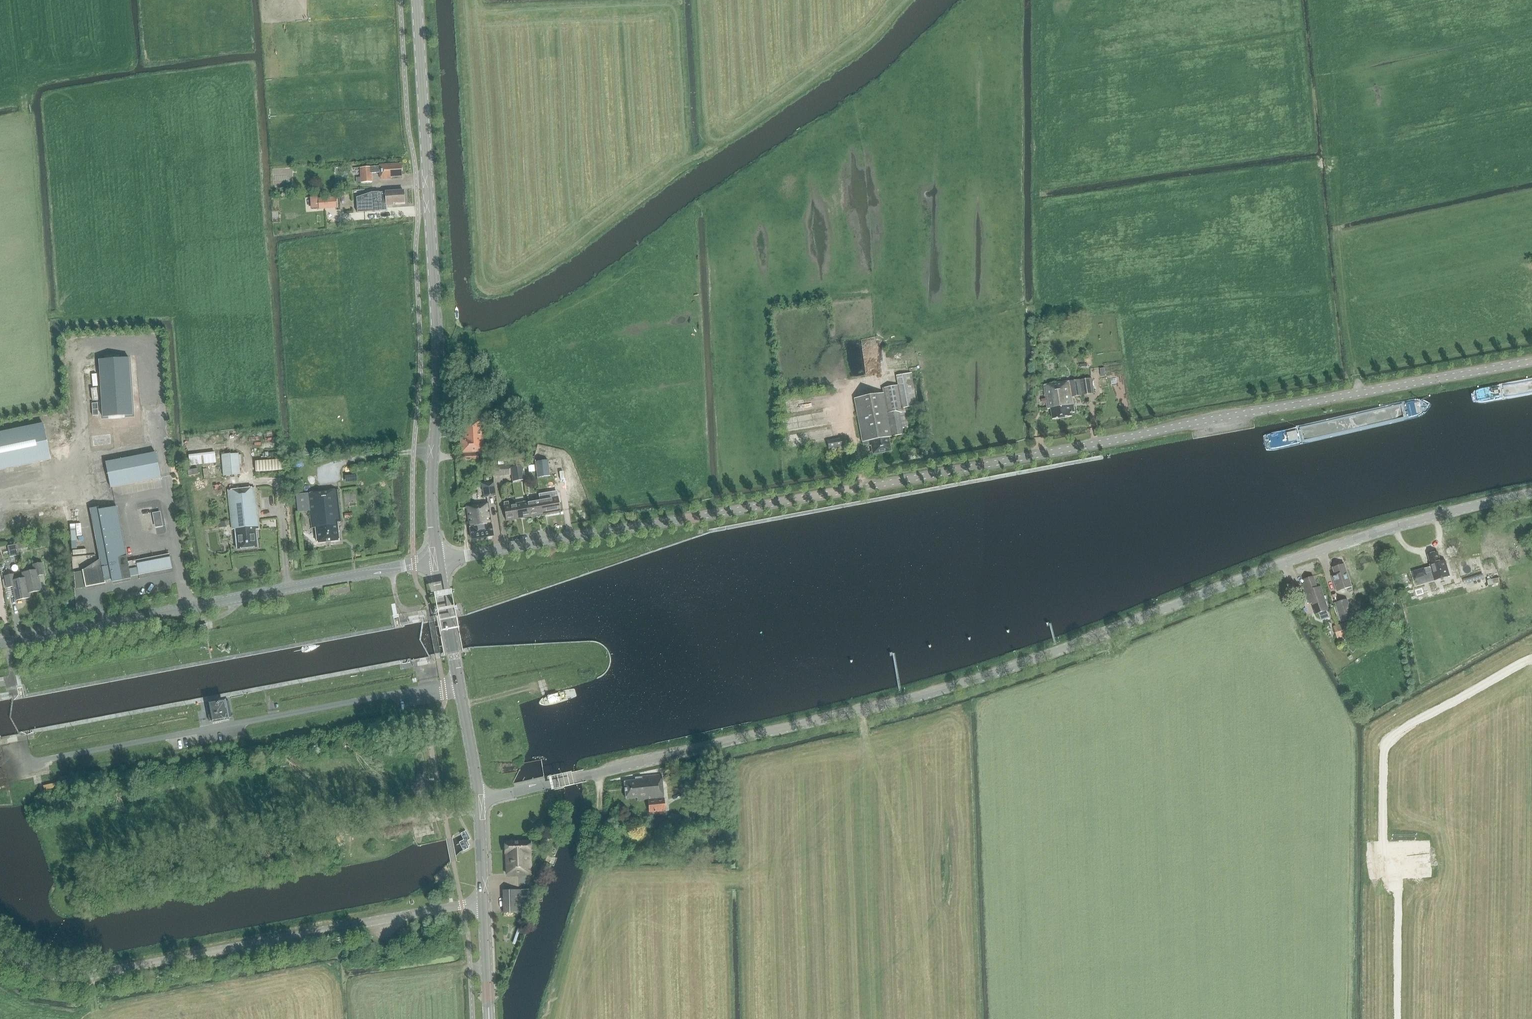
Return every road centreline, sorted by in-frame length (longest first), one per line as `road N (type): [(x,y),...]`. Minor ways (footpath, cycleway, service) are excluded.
road 1 (tertiary): [(436,561),(1531,360)]
road 2 (tertiary): [(478,798),(930,693),(1331,547),(1531,492)]
road 3 (primary): [(436,561),(437,351),(416,0)]
road 4 (unclassified): [(0,948),(69,976),(482,902)]
road 5 (tertiary): [(0,645),(436,561)]
road 6 (primary): [(478,798),(436,561)]

